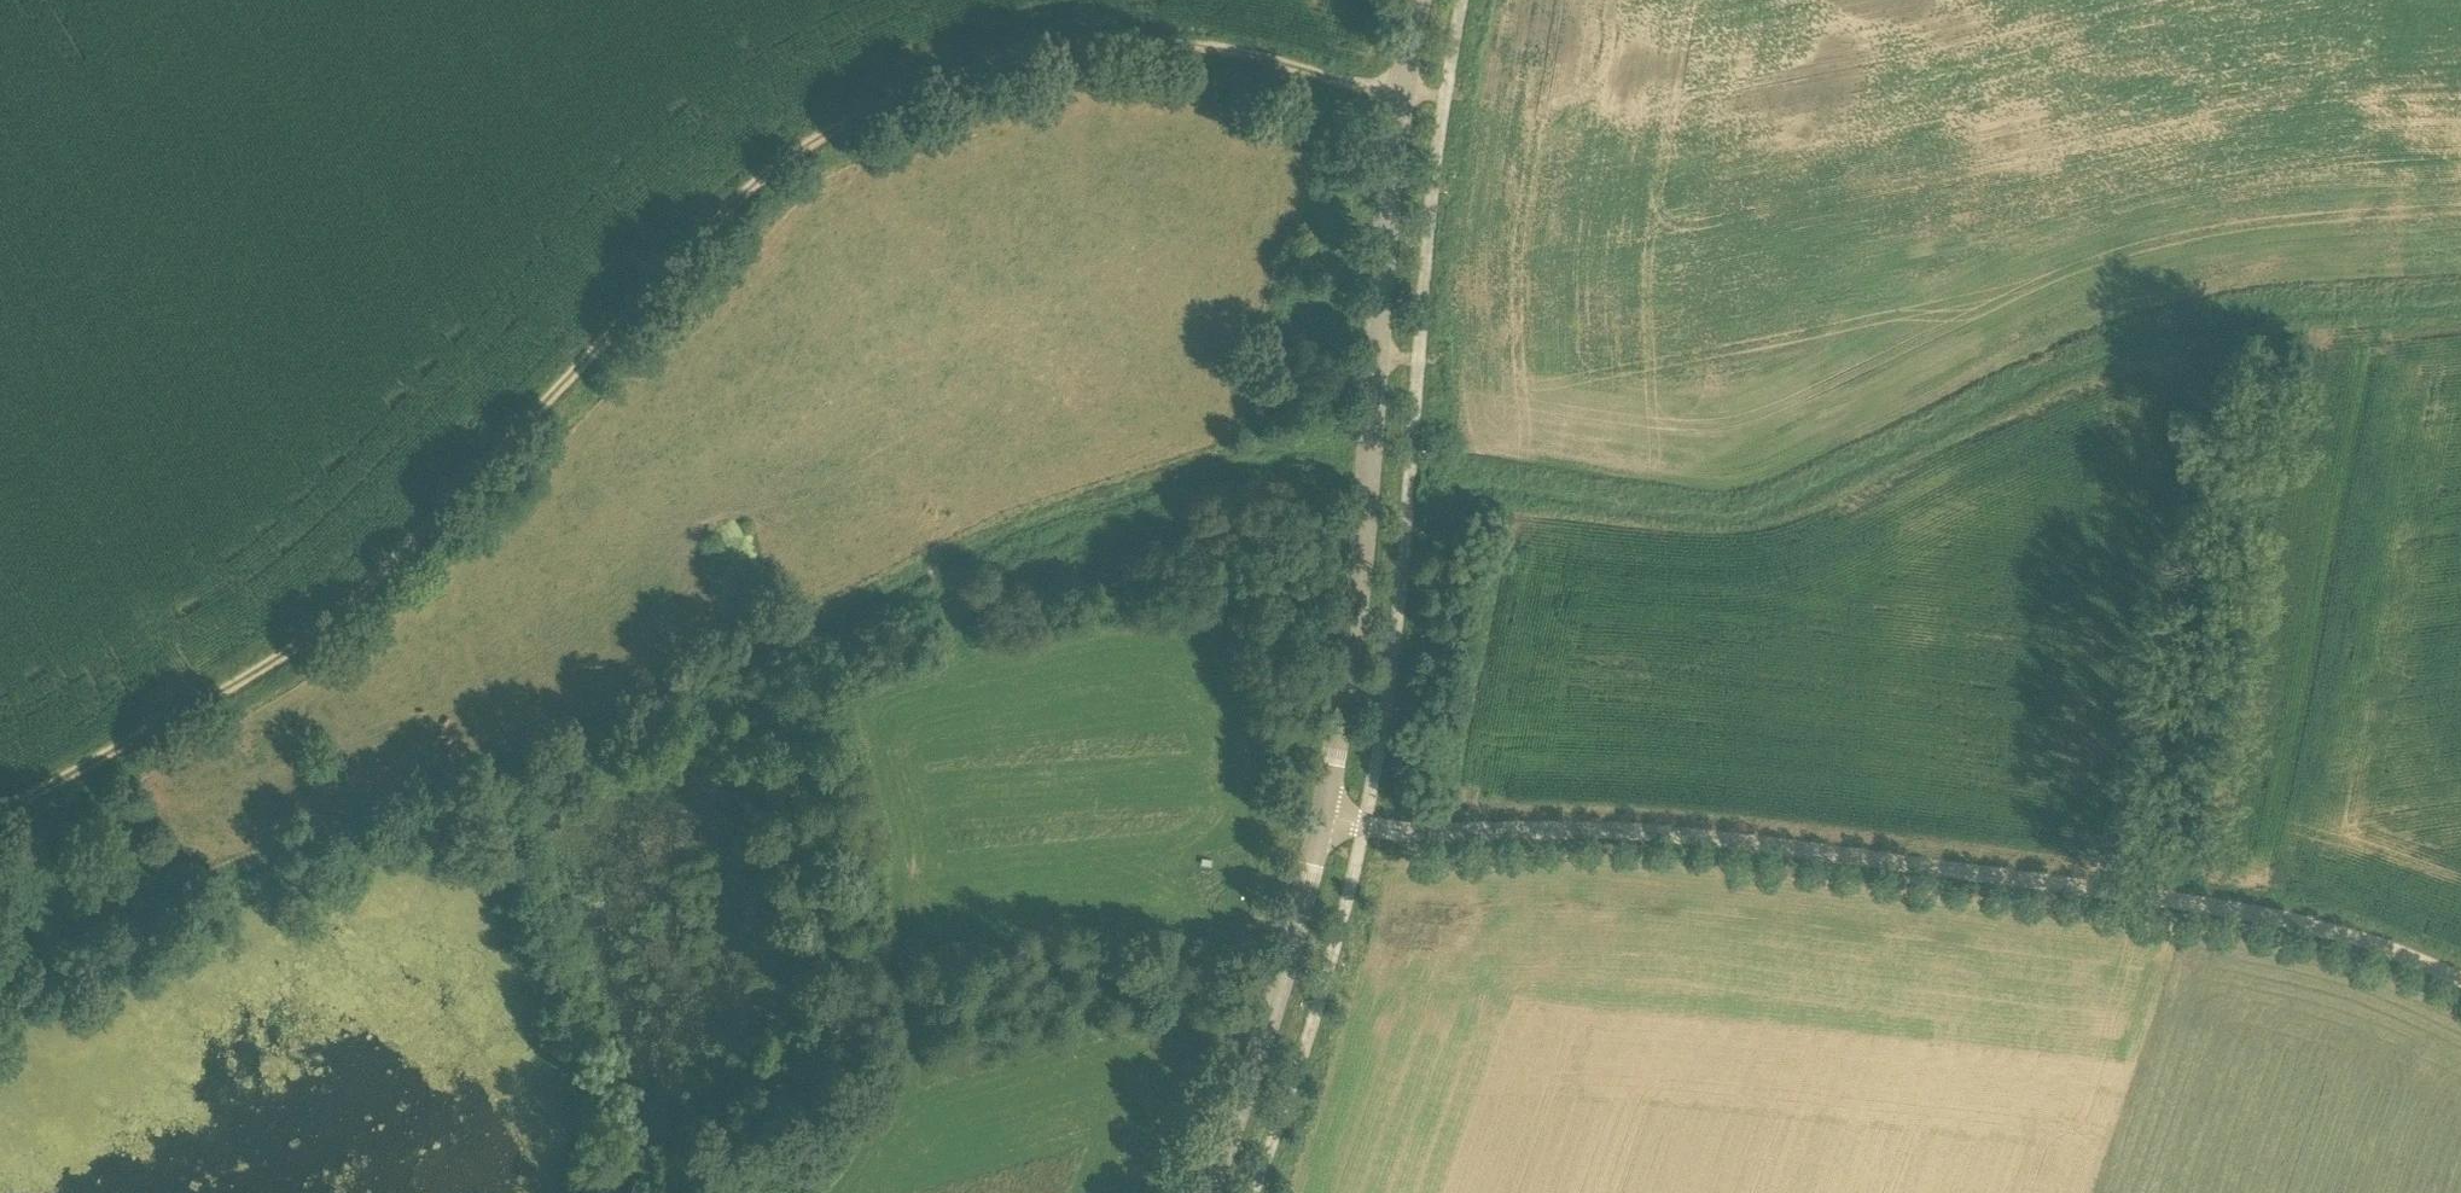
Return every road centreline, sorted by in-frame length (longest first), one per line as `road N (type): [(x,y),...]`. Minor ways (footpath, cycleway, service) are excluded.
road 1 (track): [(1403,89),(1199,45),(1114,41),(1011,60),(853,119),(749,183),(331,621),(0,818)]
road 2 (unclassified): [(2460,961),(2349,912),(2118,871),(1739,825),(1321,823)]
road 3 (tertiary): [(1321,823),(1350,662),(1390,187),(1419,0)]
road 4 (tertiary): [(1202,1192),(1286,967),(1321,823)]

